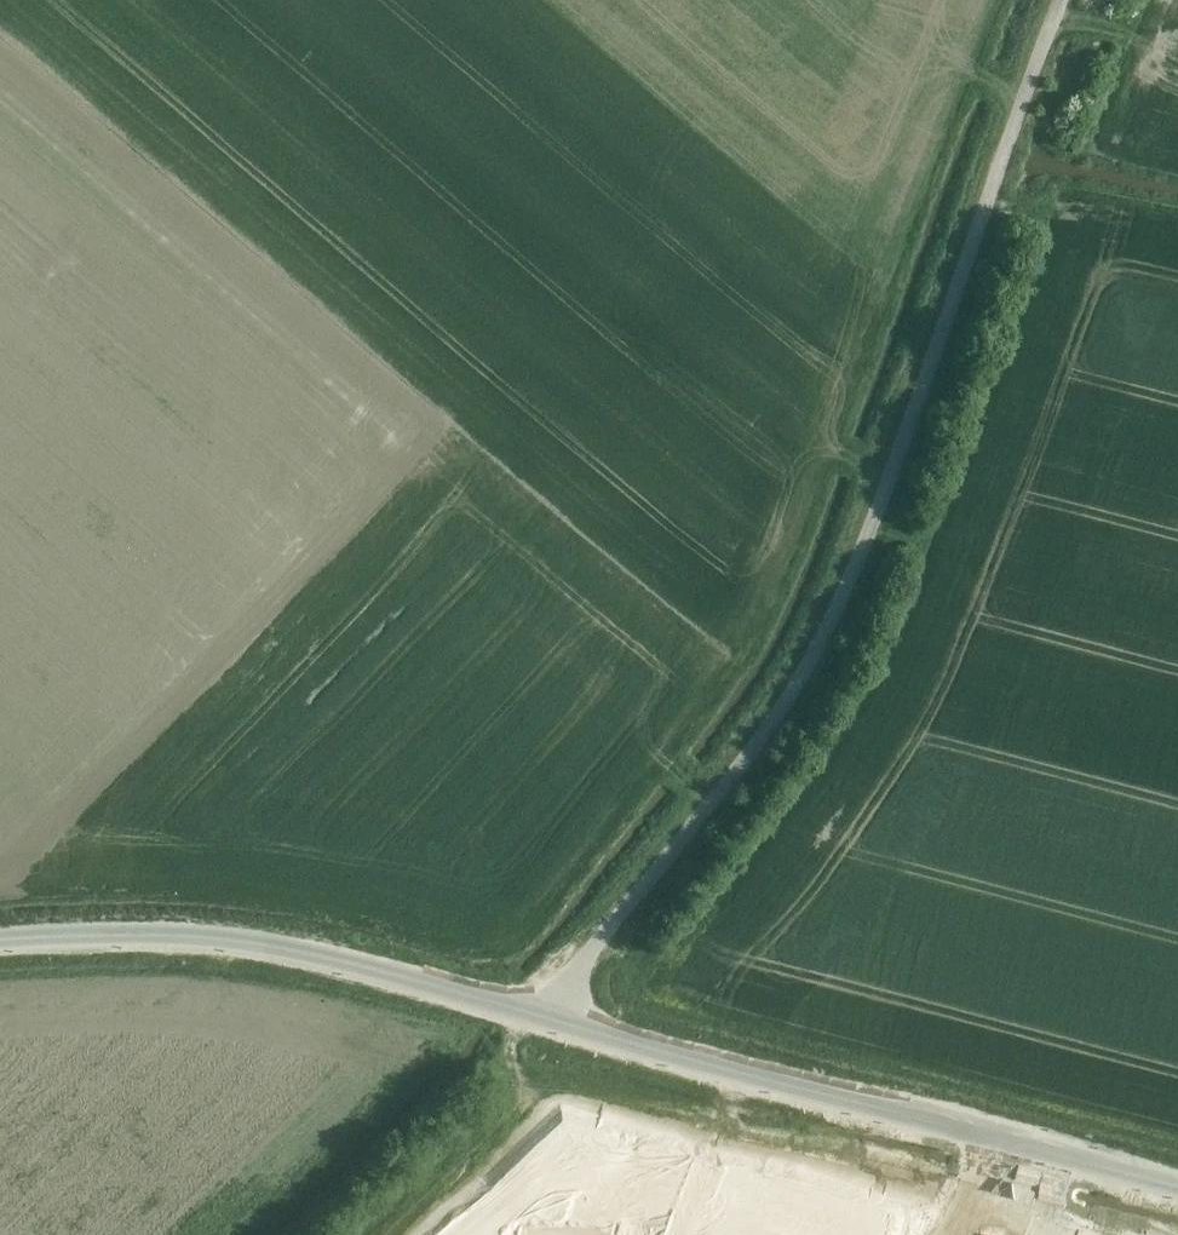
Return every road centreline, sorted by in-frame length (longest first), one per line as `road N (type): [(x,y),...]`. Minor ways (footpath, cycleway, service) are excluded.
road 1 (unclassified): [(538,1008),(820,629),(1065,0)]
road 2 (unclassified): [(538,1008),(1177,1179)]
road 3 (unclassified): [(0,929),(171,924),(278,937),(538,1008)]

